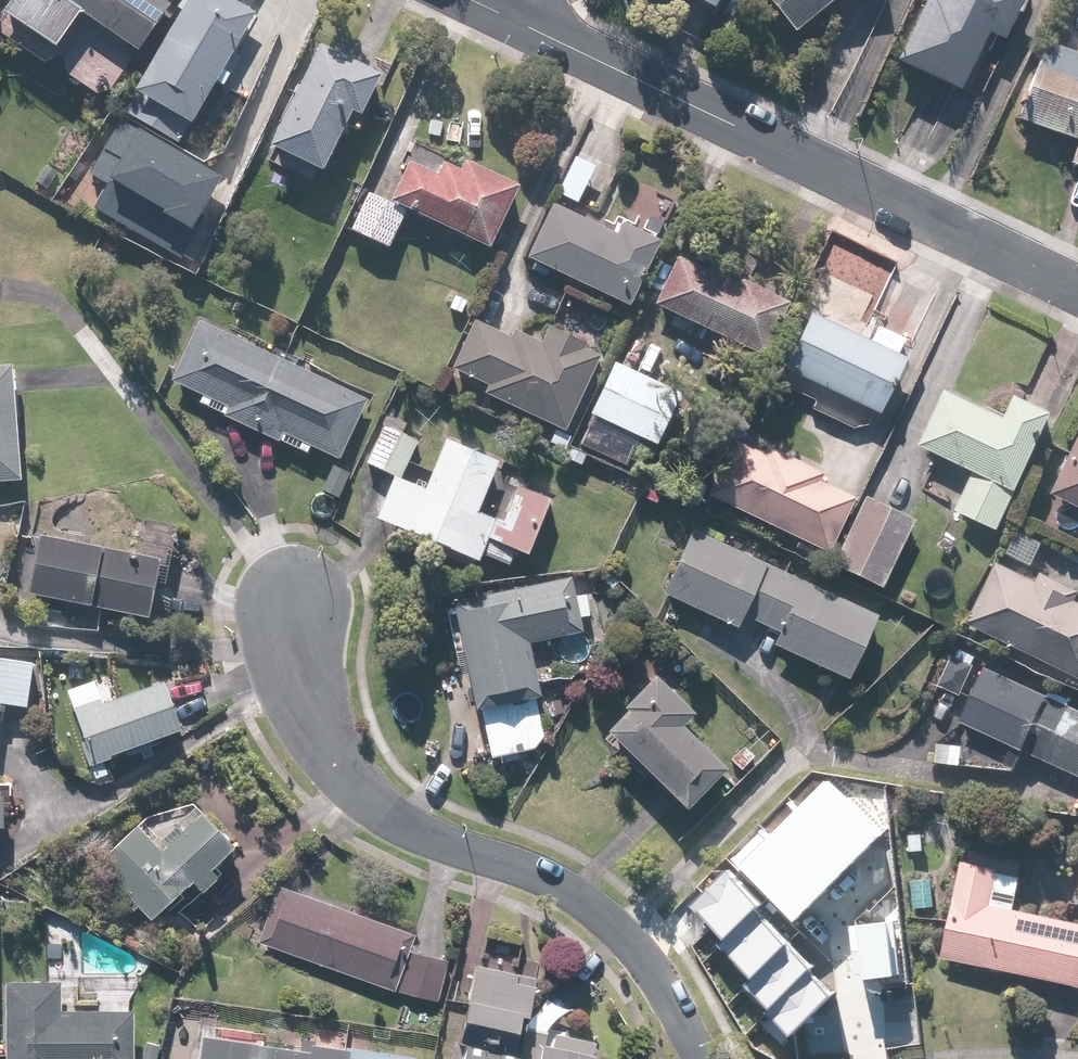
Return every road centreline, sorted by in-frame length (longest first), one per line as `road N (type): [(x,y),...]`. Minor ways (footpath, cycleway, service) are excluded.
road 1 (residential): [(692,1058),(626,942),(567,889),(348,758),(311,689),(291,598)]
road 2 (residential): [(515,22),(1077,287)]

